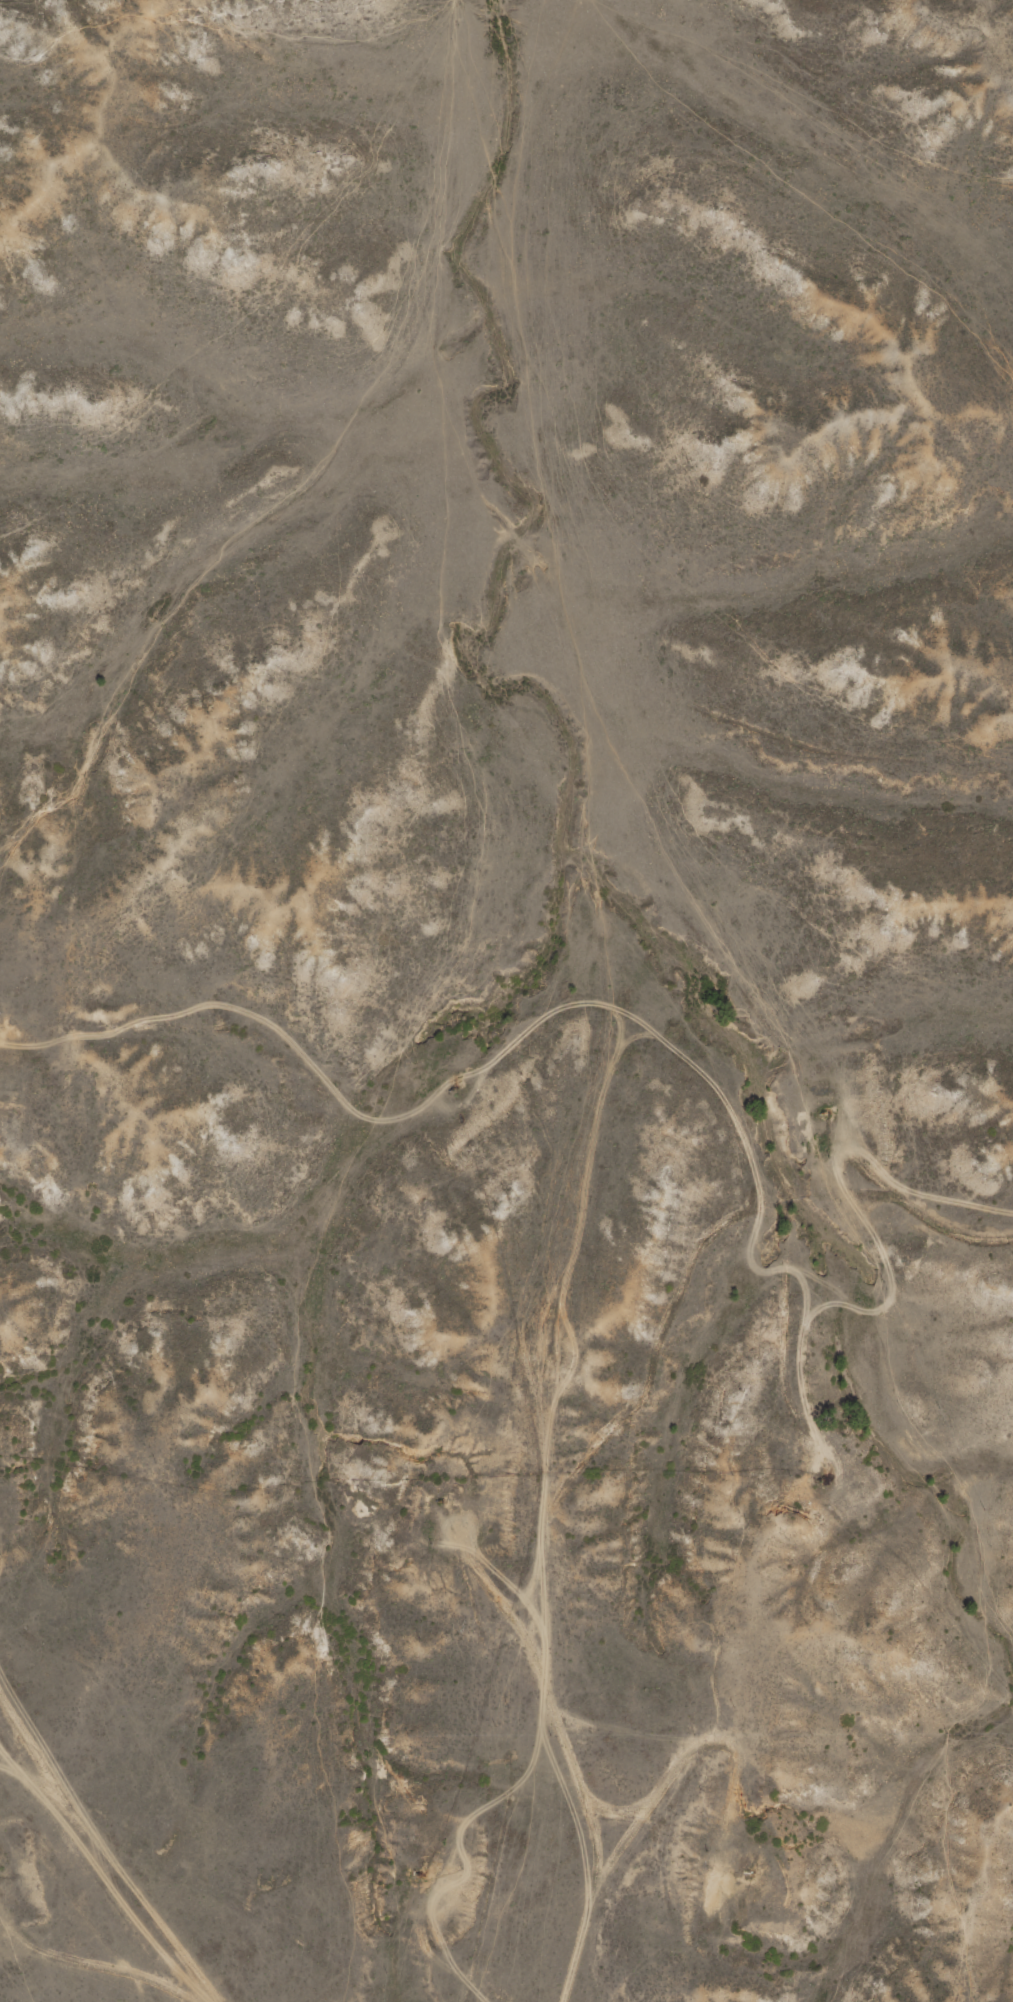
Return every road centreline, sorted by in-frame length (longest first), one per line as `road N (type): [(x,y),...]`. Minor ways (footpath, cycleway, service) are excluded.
road 1 (residential): [(223,2001),(156,1904),(0,1717)]

